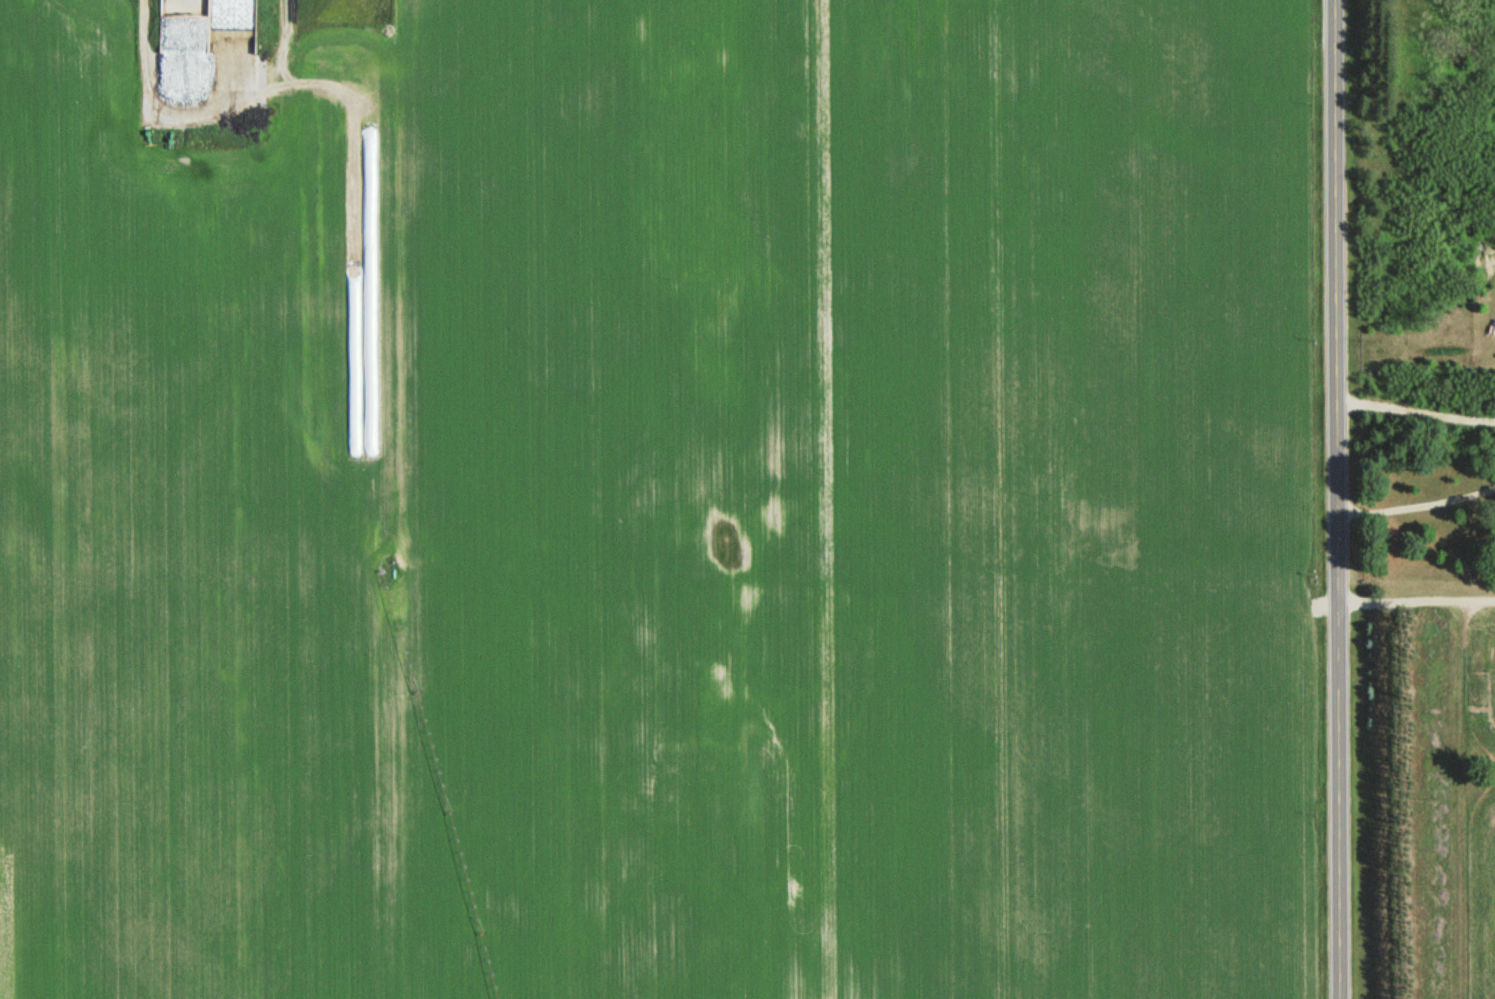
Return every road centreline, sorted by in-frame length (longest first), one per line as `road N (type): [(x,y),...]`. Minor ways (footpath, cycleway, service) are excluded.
road 1 (residential): [(1341,998),(1334,0)]

